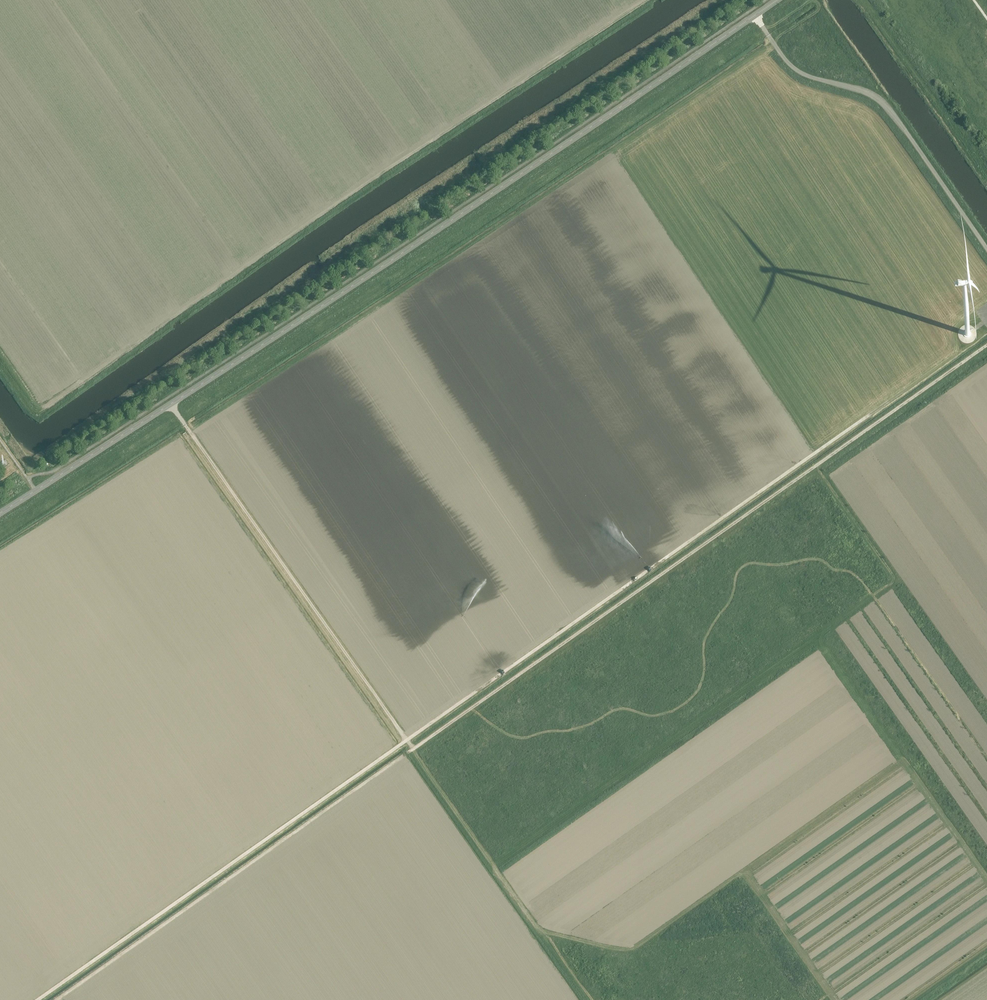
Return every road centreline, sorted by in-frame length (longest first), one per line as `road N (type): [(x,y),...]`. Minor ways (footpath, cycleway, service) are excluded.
road 1 (unclassified): [(0,513),(776,0)]
road 2 (track): [(170,404),(405,738)]

